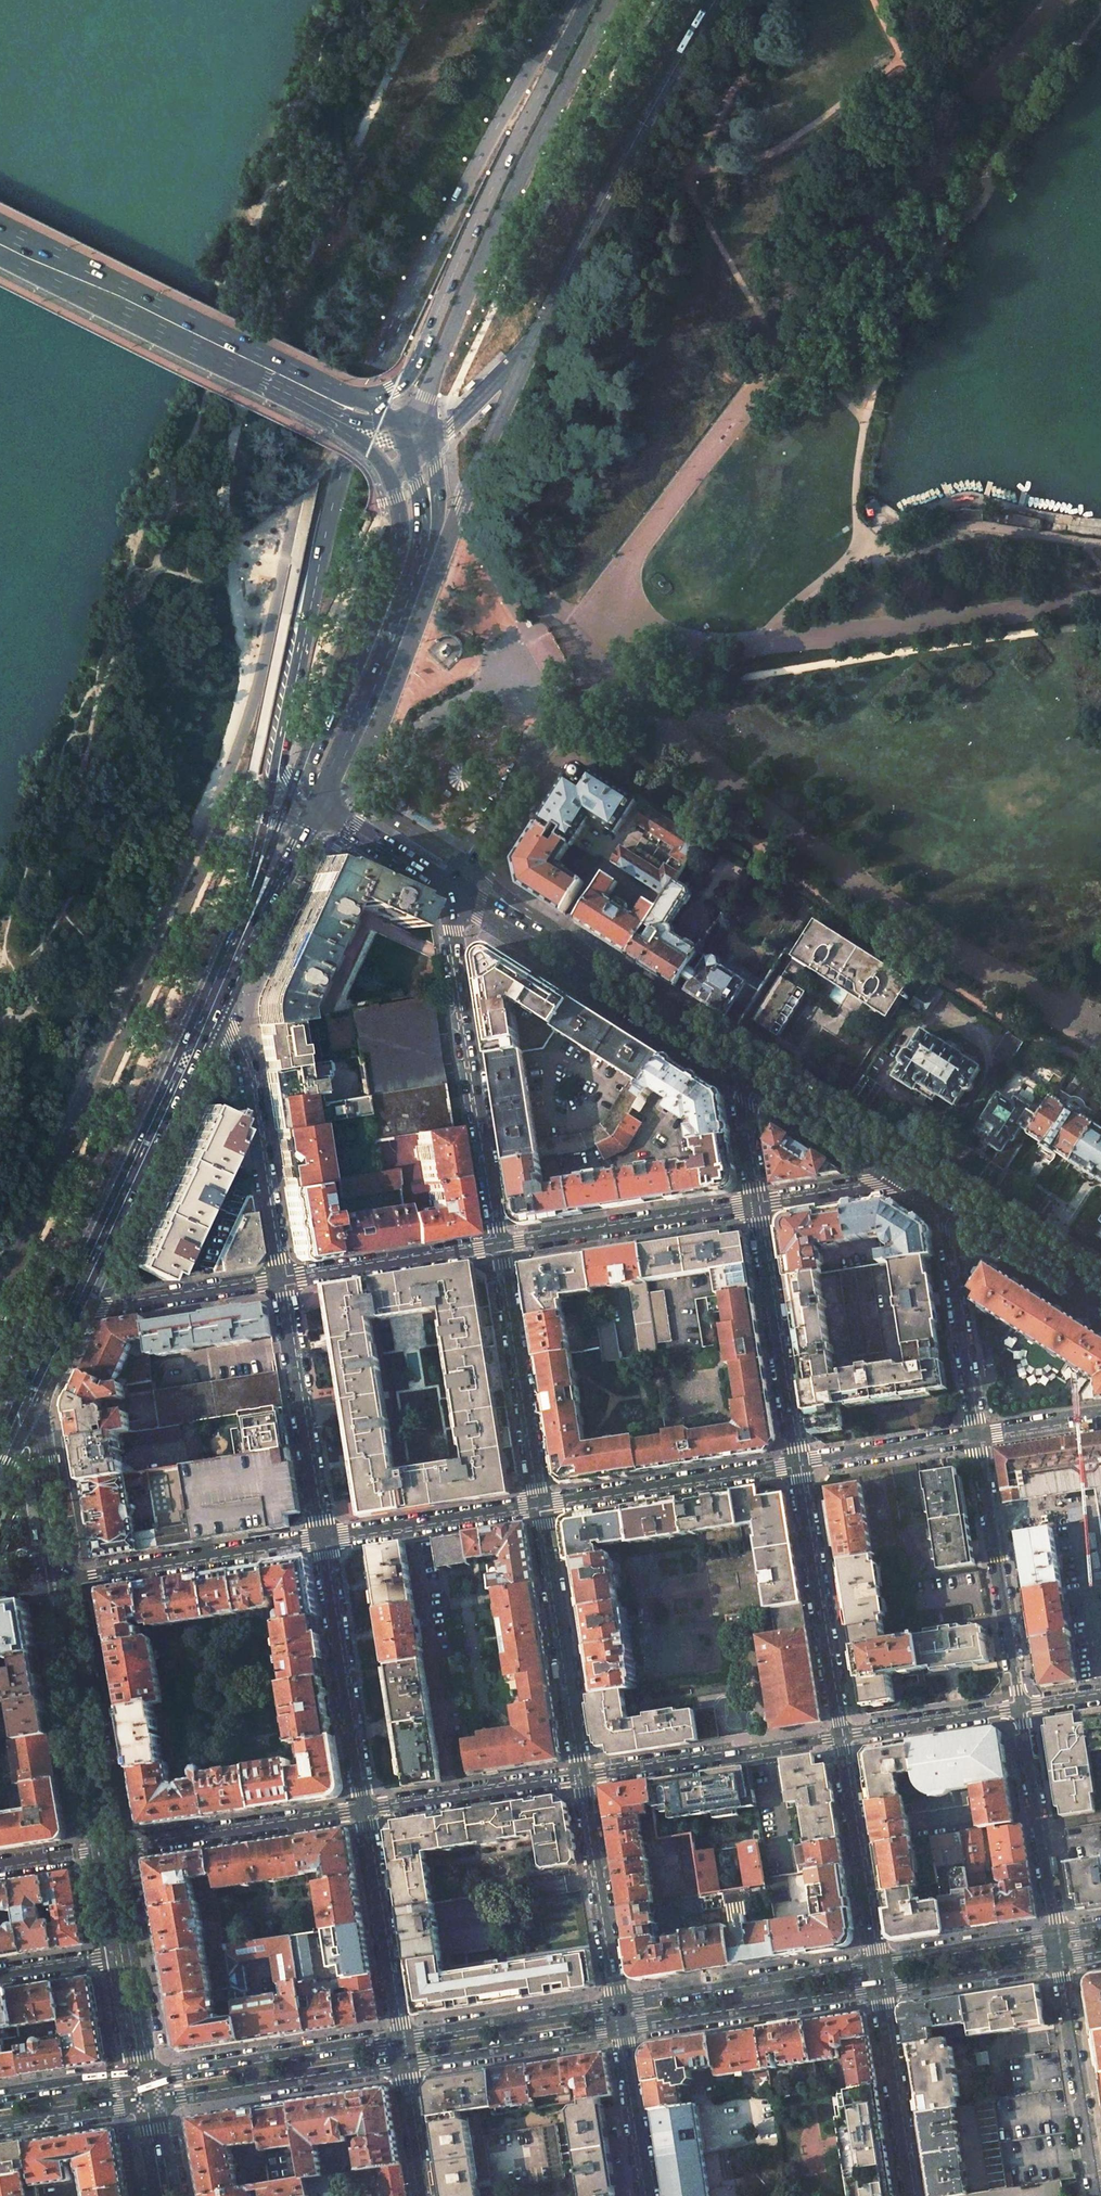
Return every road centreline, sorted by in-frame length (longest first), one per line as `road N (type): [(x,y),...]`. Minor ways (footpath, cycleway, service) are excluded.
road 1 (primary): [(565,0),(370,375),(310,599)]
road 2 (primary): [(264,378),(376,456),(400,517),(384,601),(295,793)]
road 3 (primary): [(588,0),(414,369),(386,391),(349,393)]
road 4 (primary): [(405,424),(426,397),(522,172),(608,0)]
road 5 (primary): [(311,812),(424,544),(429,494),(405,424)]
road 6 (primary): [(310,599),(281,706),(263,828),(212,999)]
road 7 (primary): [(349,393),(0,221)]
road 8 (residential): [(499,1242),(453,931),(458,889)]
road 9 (secondary): [(759,1078),(458,889)]
road 10 (primary): [(212,999),(67,1300)]
road 11 (primary): [(0,248),(264,378)]
road 12 (residential): [(212,999),(249,1069),(282,1279)]
road 13 (residential): [(980,1433),(1019,1706)]
road 14 (secondary): [(107,1849),(62,1577)]
road 15 (residential): [(801,1464),(843,1734)]
road 16 (residential): [(581,1775),(540,1505)]
road 17 (residential): [(322,1539),(364,1807)]
road 18 (residential): [(540,1505),(499,1242)]
road 19 (primary): [(879,1966),(617,2007)]
road 20 (unclassified): [(581,1775),(843,1734)]
road 21 (residential): [(758,1203),(801,1464)]
road 22 (primary): [(621,2028),(882,1986)]
road 23 (residential): [(801,1464),(540,1505)]
road 24 (residential): [(282,1279),(322,1539)]
road 25 (residential): [(322,1539),(62,1577)]
road 26 (residential): [(499,1242),(758,1203)]
road 27 (unclassified): [(107,1849),(364,1807)]
road 28 (primary): [(401,2041),(146,2080)]
road 29 (primary): [(150,2101),(404,2062)]
road 30 (residential): [(933,1185),(945,1215),(980,1433)]
road 31 (residential): [(1060,1959),(1098,2195)]
road 32 (residential): [(364,1807),(401,2041)]
road 33 (residential): [(843,1734),(879,1966)]
road 34 (residential): [(617,2007),(581,1775)]
road 35 (residential): [(1019,1706),(1057,1937)]
road 36 (primary): [(295,793),(212,999)]
road 37 (residential): [(540,1505),(322,1539)]
road 38 (residential): [(282,1279),(499,1242)]
road 39 (primary): [(404,2062),(621,2028)]
road 40 (unclassified): [(364,1807),(581,1775)]
road 41 (residential): [(67,1300),(89,1309),(282,1279)]
road 42 (primary): [(617,2007),(401,2041)]
road 43 (residential): [(882,1986),(915,2195)]
road 44 (primary): [(212,999),(311,812)]
road 45 (secondary): [(933,1185),(759,1078)]
road 46 (secondary): [(62,1577),(30,1377)]
road 47 (secondary): [(1100,1293),(933,1185)]
road 48 (secondary): [(310,599),(283,768),(295,793)]
road 49 (residential): [(980,1433),(801,1464)]
road 50 (primary): [(1057,1937),(879,1966)]
road 51 (primary): [(882,1986),(1060,1959)]
road 52 (unclassified): [(843,1734),(1019,1706)]
road 53 (residential): [(758,1203),(876,1184),(933,1185)]
road 54 (residential): [(458,889),(540,741)]
road 55 (residential): [(647,2195),(621,2028)]
road 56 (secondary): [(458,889),(311,812)]
road 57 (primary): [(0,2124),(150,2101)]
road 58 (primary): [(264,378),(374,421),(405,424)]
road 59 (primary): [(146,2080),(0,2102)]
road 60 (residential): [(404,2062),(424,2195)]
road 61 (residential): [(759,1078),(742,1103),(758,1203)]
road 62 (secondary): [(146,2080),(125,1952)]
road 63 (unclassified): [(0,1973),(125,1952)]
road 64 (residential): [(1100,1414),(980,1433)]

